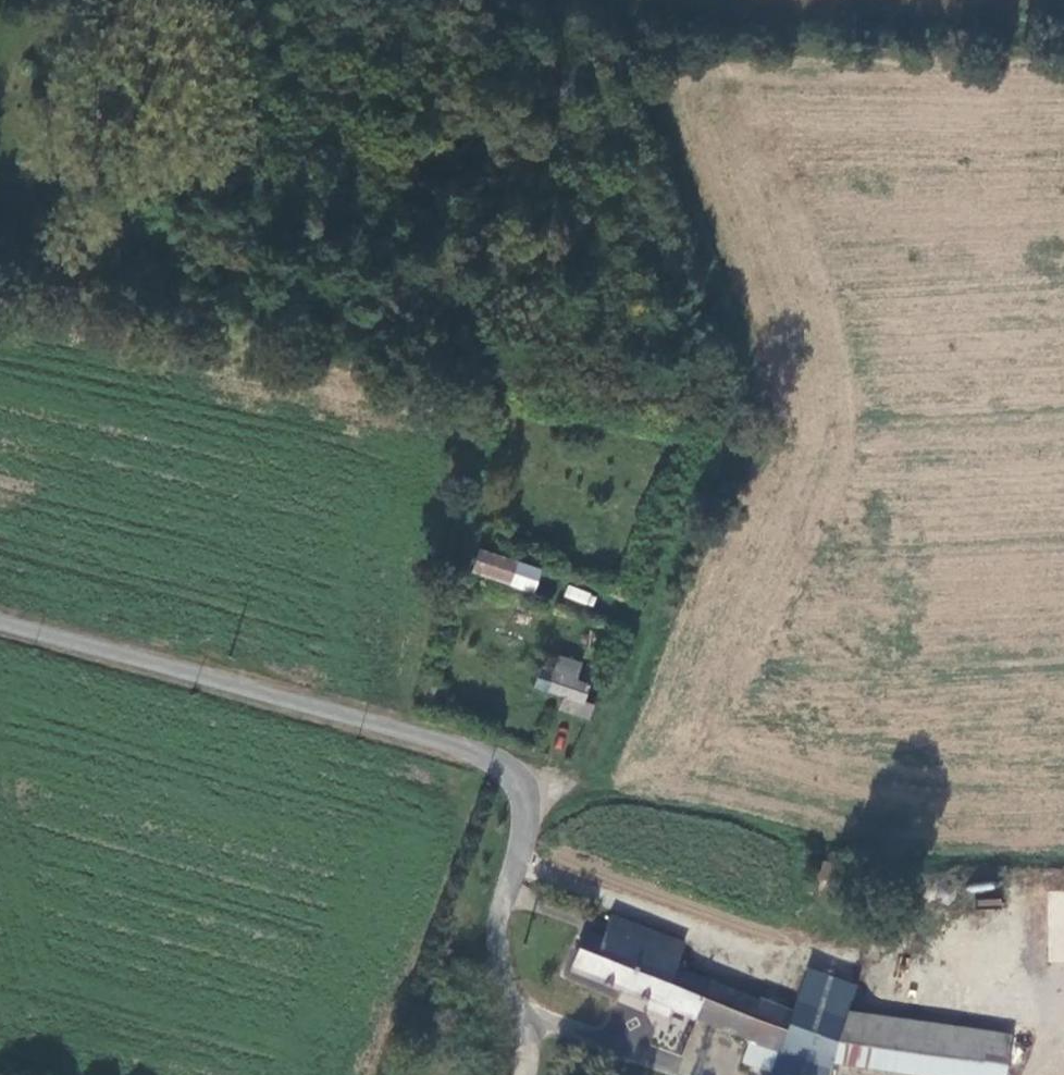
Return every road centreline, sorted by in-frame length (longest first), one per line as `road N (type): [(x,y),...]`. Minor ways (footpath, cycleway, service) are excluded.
road 1 (track): [(0,625),(500,784),(529,834),(494,989)]
road 2 (track): [(529,834),(595,748),(724,454)]

